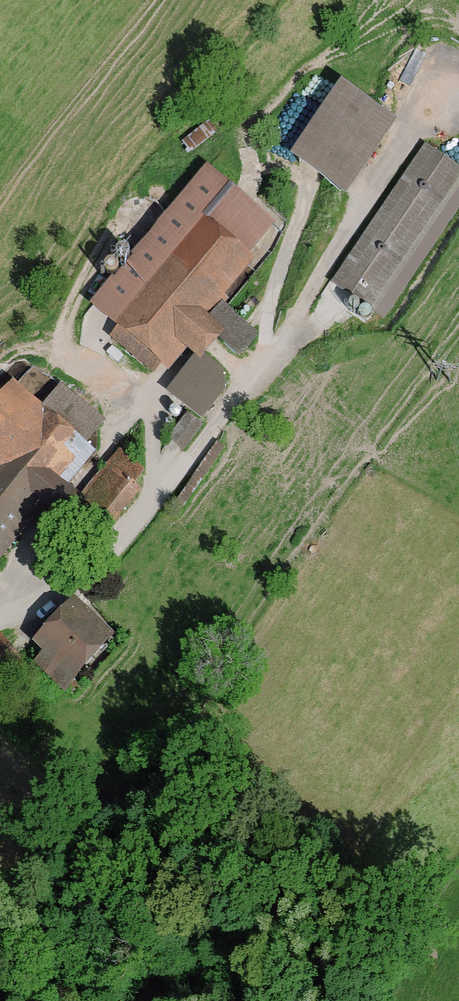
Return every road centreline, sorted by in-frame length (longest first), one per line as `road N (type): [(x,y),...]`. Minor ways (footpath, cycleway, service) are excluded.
road 1 (track): [(0,954),(458,285)]
road 2 (residential): [(157,497),(302,306),(438,97)]
road 3 (residential): [(0,619),(72,581),(157,497)]
road 4 (residential): [(157,497),(148,412),(59,350)]

